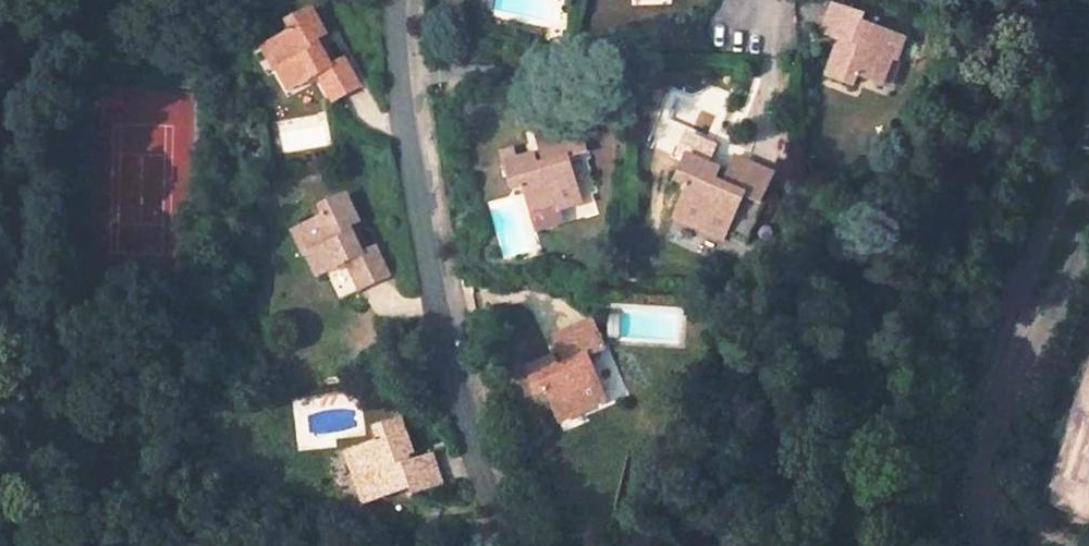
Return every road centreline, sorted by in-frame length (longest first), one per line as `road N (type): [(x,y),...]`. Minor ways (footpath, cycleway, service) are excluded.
road 1 (residential): [(490,514),(425,264),(396,0)]
road 2 (residential): [(1088,133),(1052,252),(979,397),(972,483),(978,545)]

